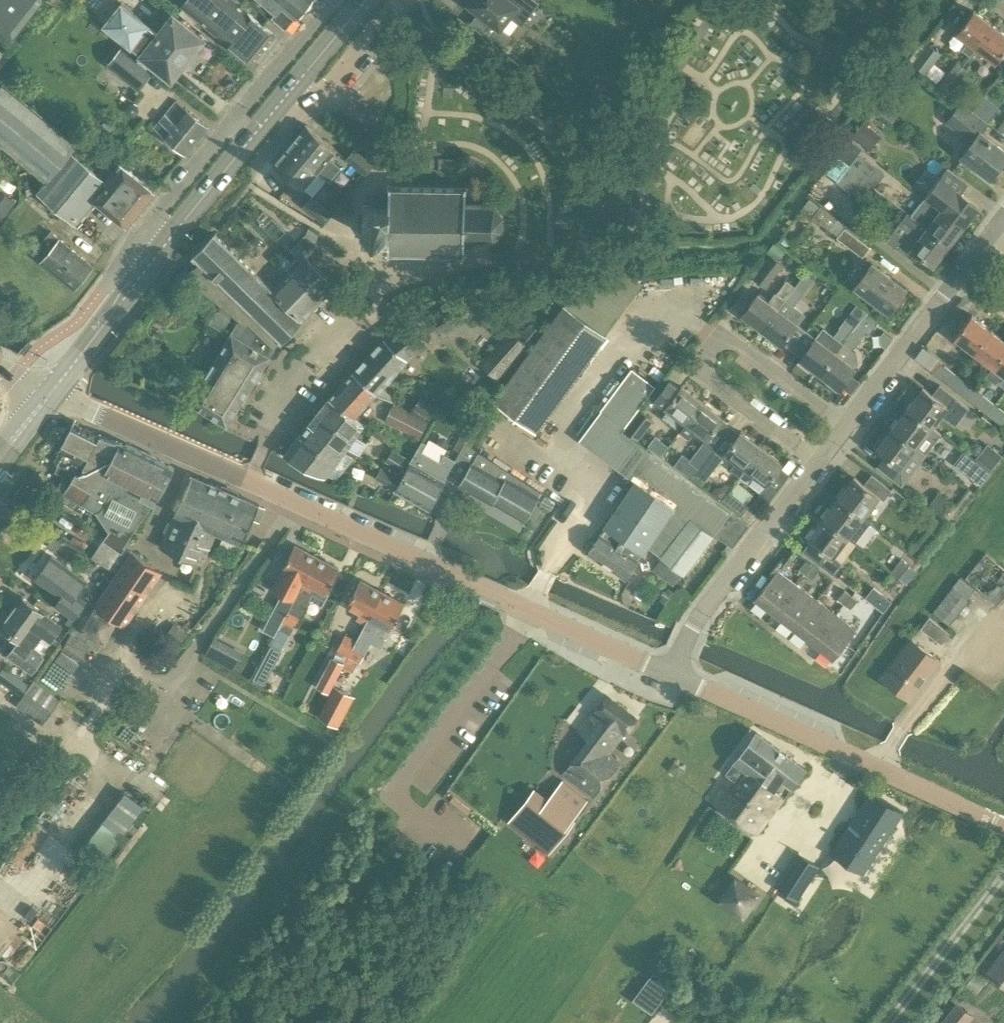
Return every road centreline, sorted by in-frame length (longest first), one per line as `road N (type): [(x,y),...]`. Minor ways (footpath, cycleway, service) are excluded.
road 1 (tertiary): [(670,672),(252,479)]
road 2 (track): [(0,812),(129,677),(162,689),(173,681),(299,502)]
road 3 (tertiary): [(1003,824),(670,672)]
road 4 (residential): [(336,0),(121,264),(133,285)]
road 5 (residential): [(820,458),(697,367),(724,331),(848,422)]
road 6 (residential): [(670,672),(693,624),(820,458)]
road 7 (primary): [(133,285),(287,98)]
road 8 (track): [(78,735),(108,770),(107,798),(39,887),(22,895),(0,887)]
road 9 (tertiary): [(252,479),(52,390)]
road 10 (residential): [(252,479),(292,382),(315,355),(368,326)]
road 11 (residential): [(848,422),(963,276)]
road 12 (residential): [(287,98),(307,107),(329,90),(402,0)]
road 13 (track): [(285,787),(168,703),(162,689)]
road 14 (primary): [(52,390),(133,285)]
road 15 (track): [(192,452),(147,545),(166,560)]
road 16 (primary): [(287,98),(368,0)]

